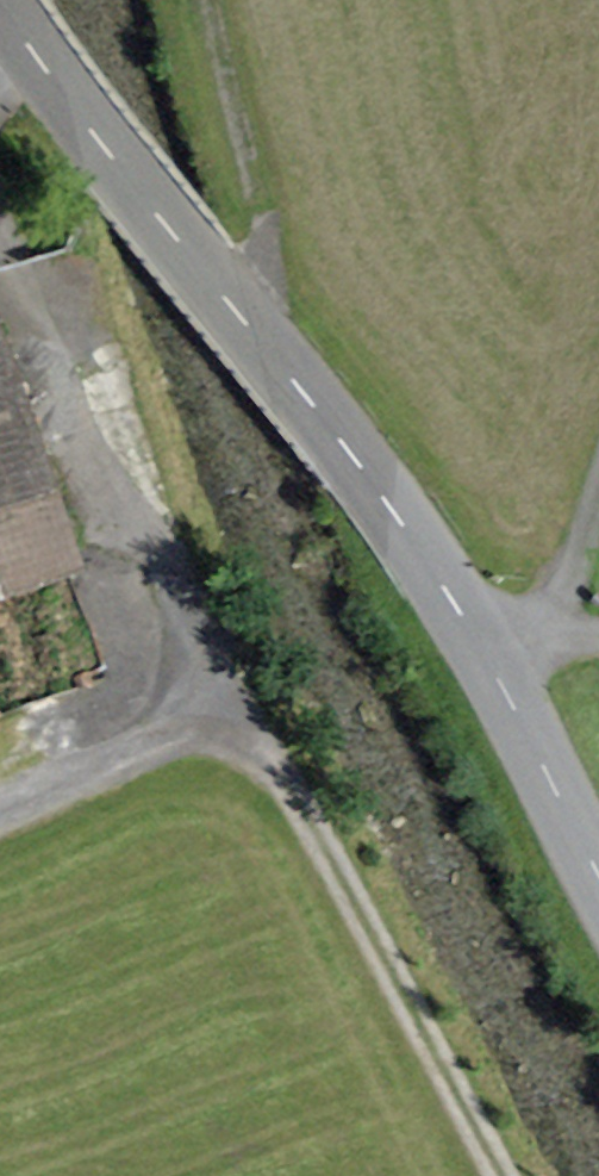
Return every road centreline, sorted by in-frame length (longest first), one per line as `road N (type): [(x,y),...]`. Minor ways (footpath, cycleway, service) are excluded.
road 1 (tertiary): [(598,857),(453,599),(0,9)]
road 2 (track): [(159,562),(491,1175)]
road 3 (track): [(256,336),(267,251),(216,0)]

